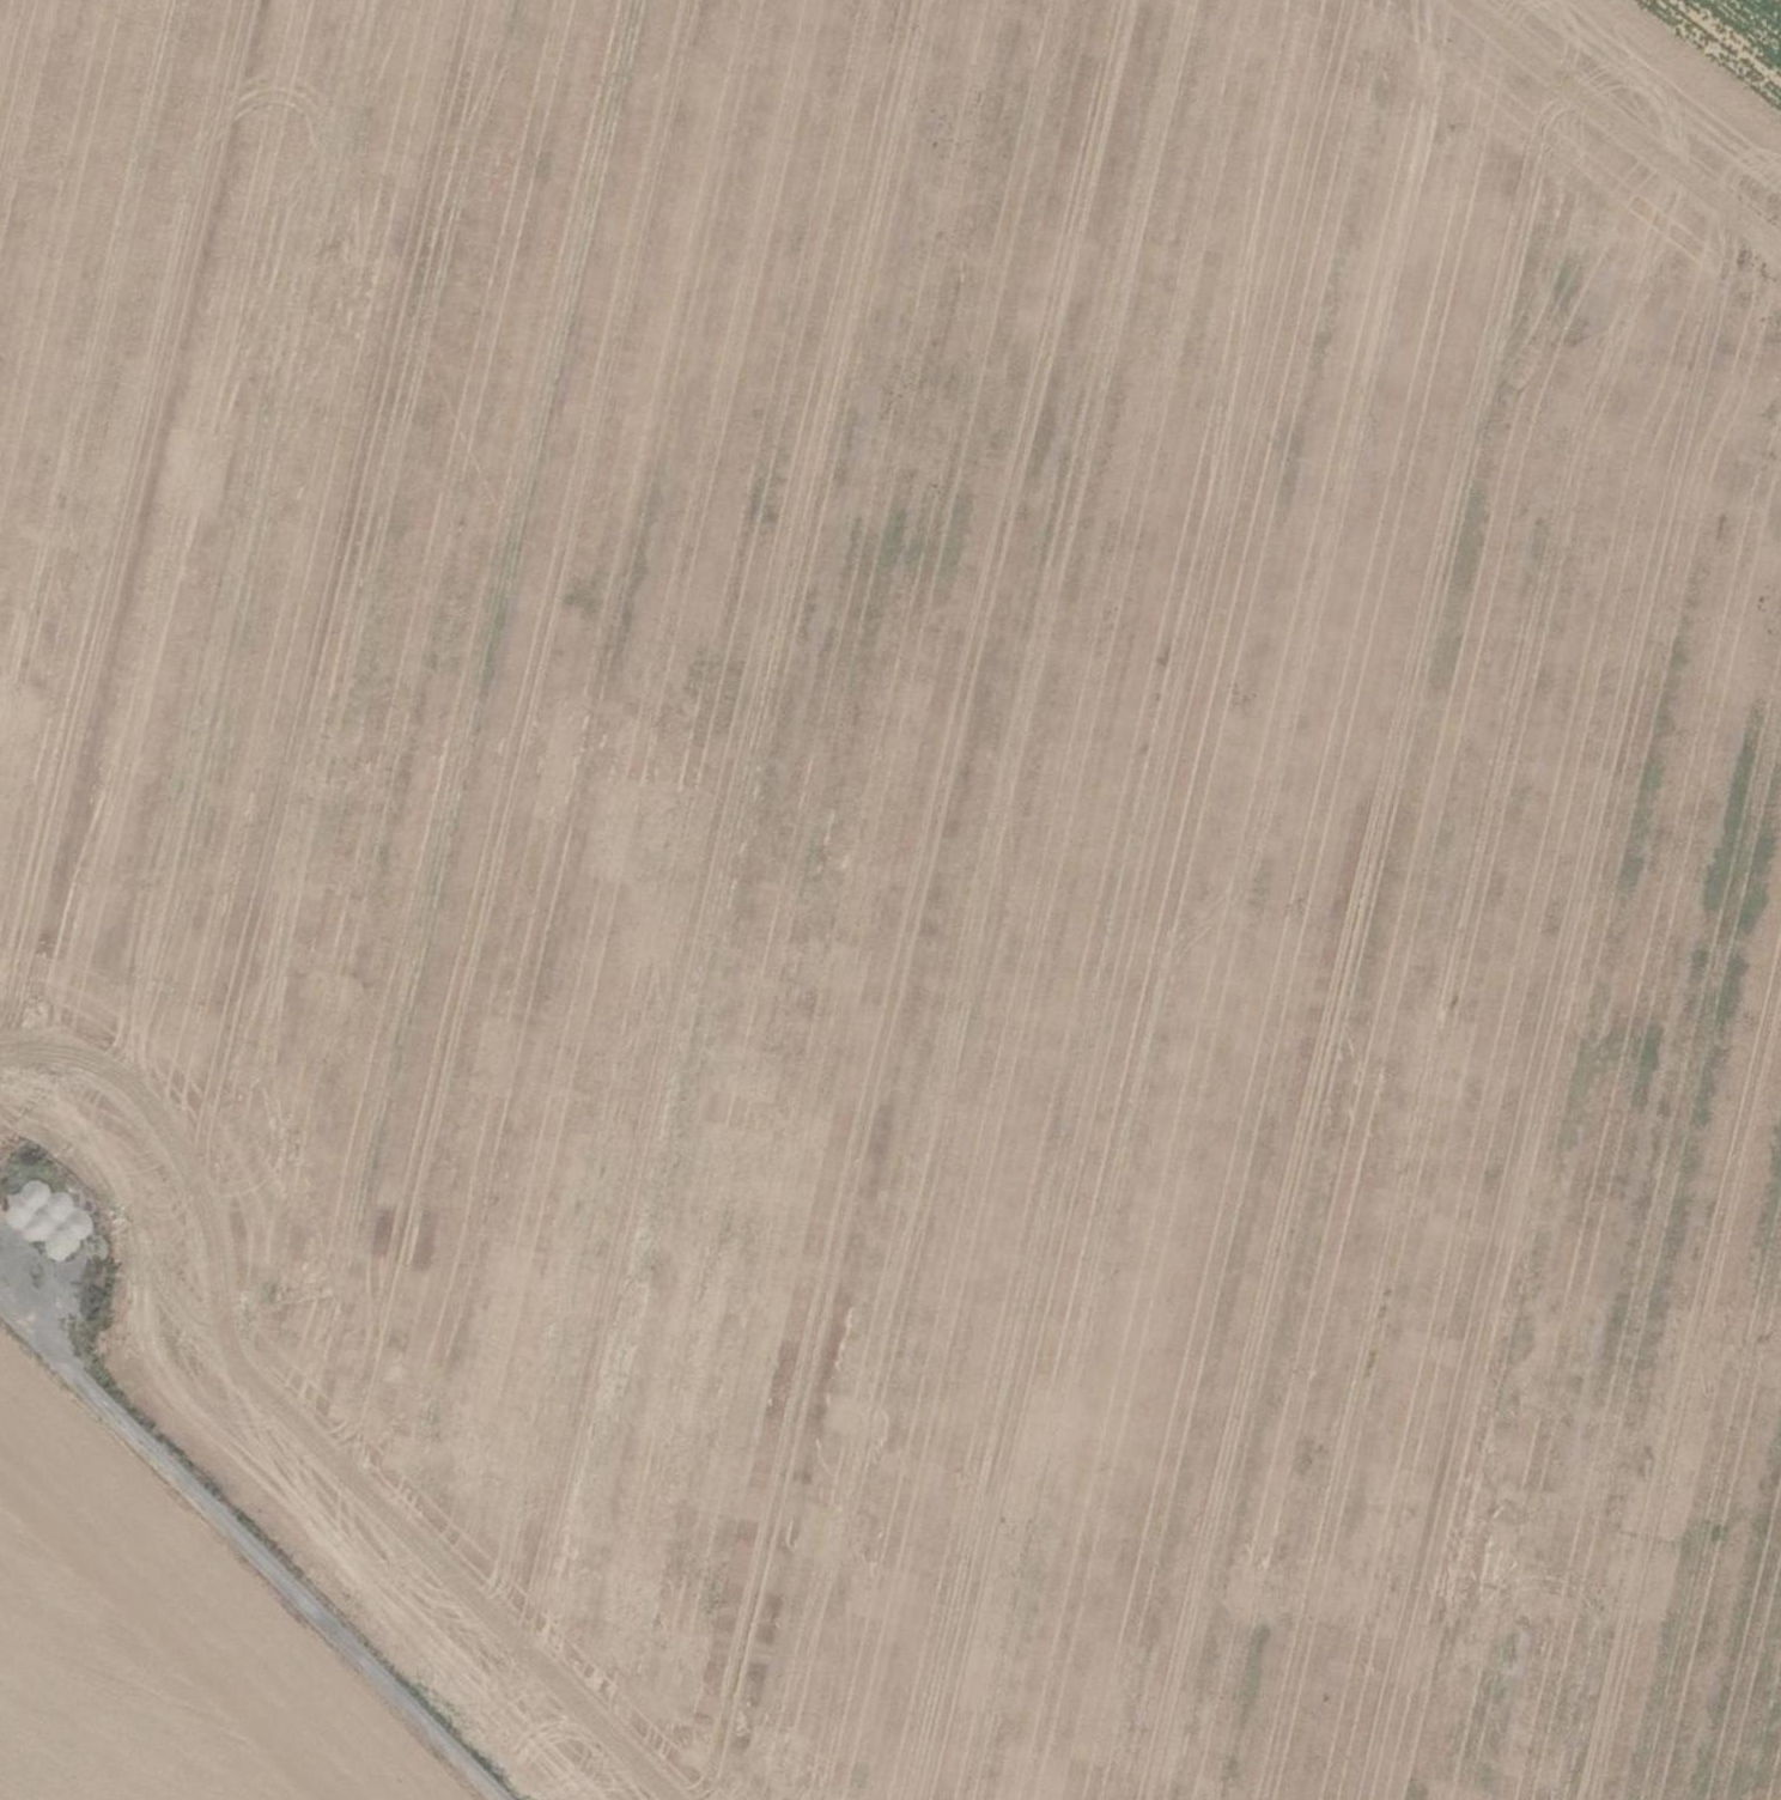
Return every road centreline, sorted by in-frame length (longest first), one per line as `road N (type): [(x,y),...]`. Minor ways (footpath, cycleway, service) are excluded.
road 1 (track): [(0,1310),(496,1799)]

